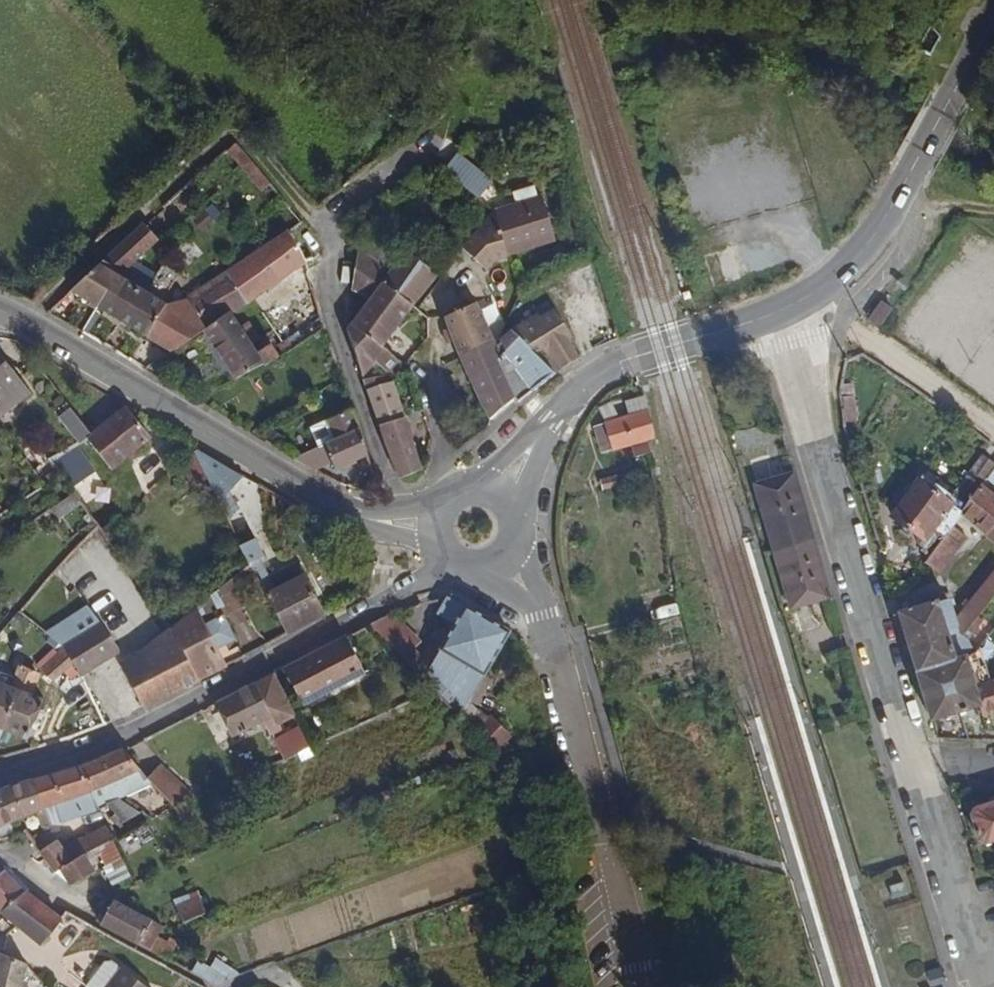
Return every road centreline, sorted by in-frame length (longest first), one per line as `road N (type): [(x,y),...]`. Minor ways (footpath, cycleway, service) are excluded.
road 1 (residential): [(781,310),(982,986)]
road 2 (residential): [(450,563),(423,589),(134,732),(0,776)]
road 3 (tertiary): [(0,312),(325,499),(392,524),(432,526)]
road 4 (tertiary): [(993,25),(872,240),(823,290),(781,310)]
road 5 (tertiary): [(781,310),(622,361),(594,378),(499,489)]
road 6 (tertiary): [(450,563),(485,570),(512,553),(518,511),(499,489)]

